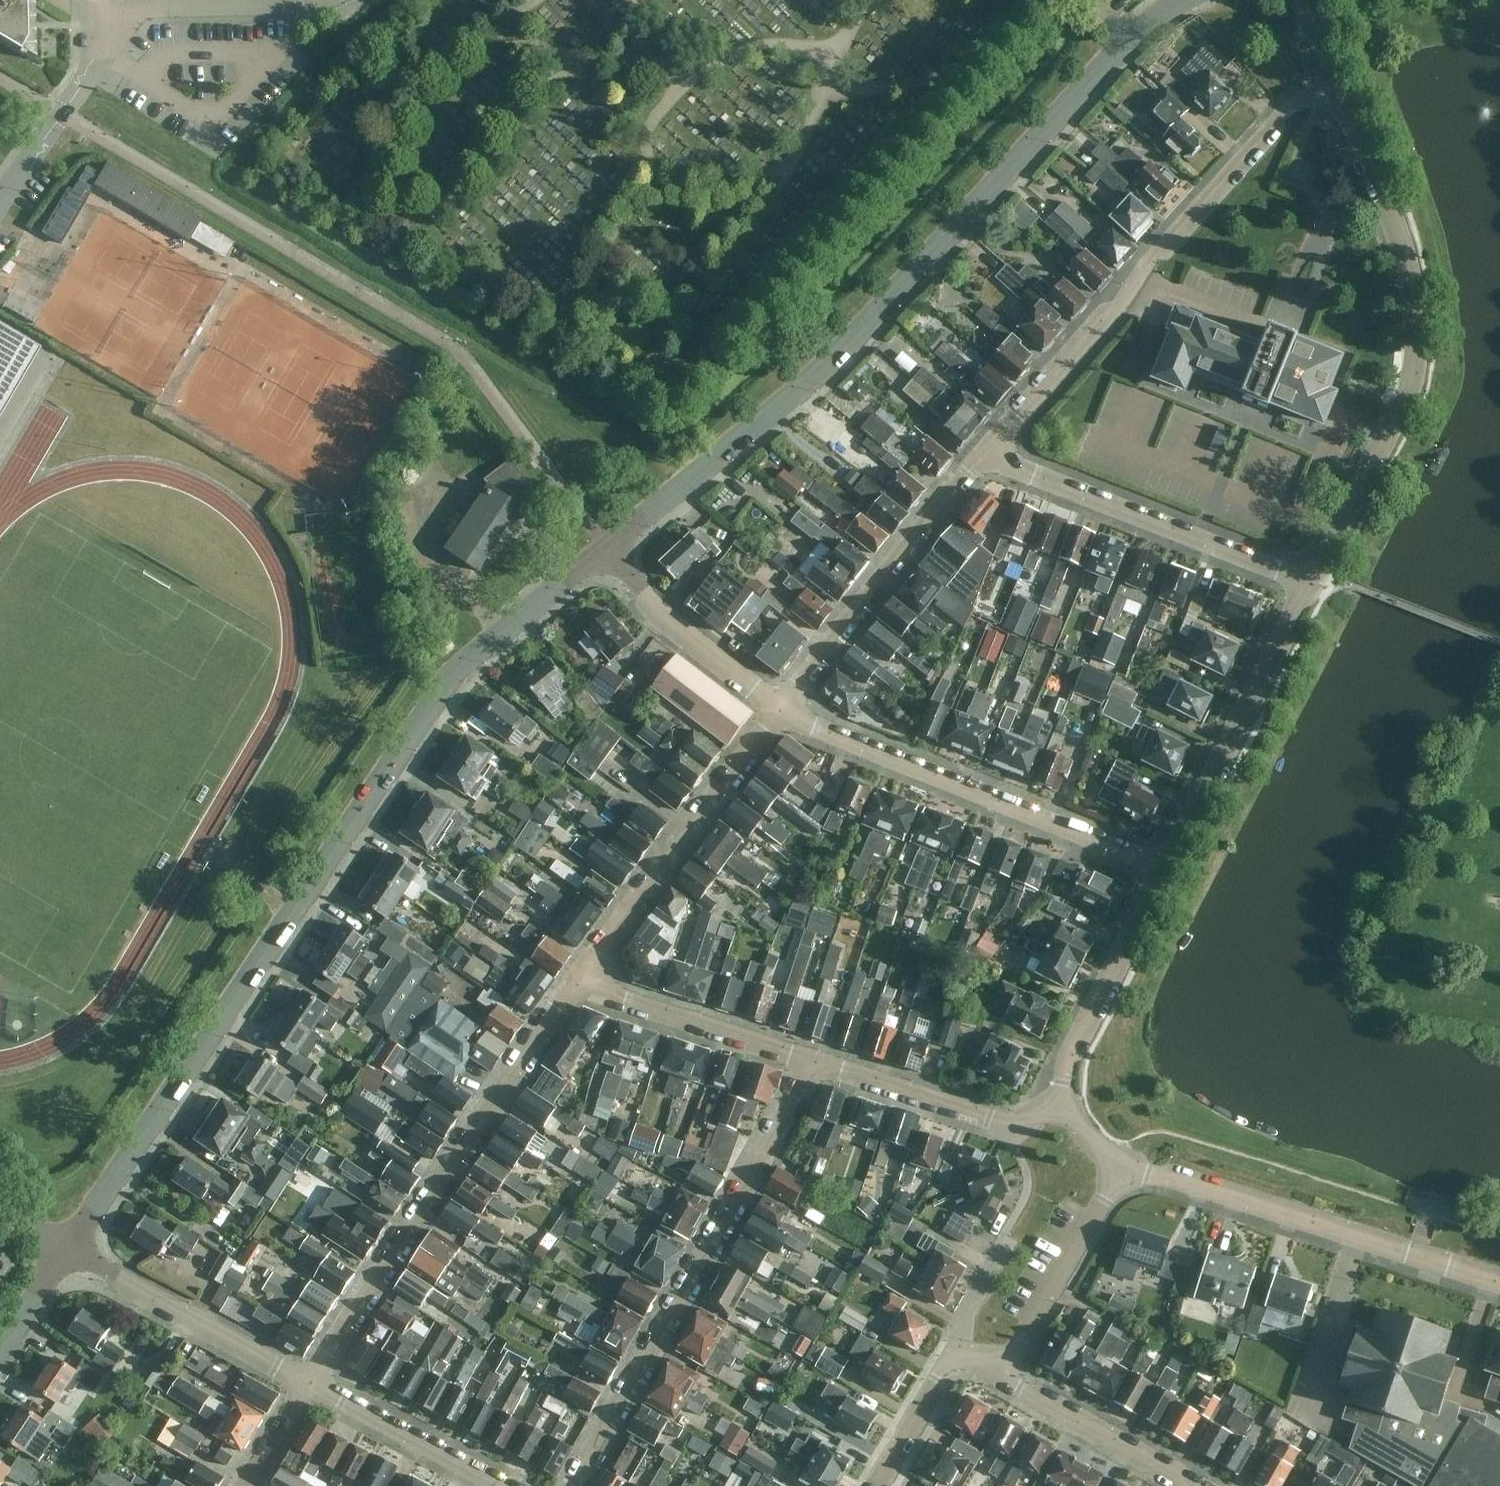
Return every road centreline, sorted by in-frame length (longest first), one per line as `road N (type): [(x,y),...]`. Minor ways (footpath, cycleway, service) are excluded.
road 1 (tertiary): [(66,1247),(453,671),(604,547)]
road 2 (tertiary): [(604,547),(813,382),(1124,40),(1177,0)]
road 3 (residential): [(1310,588),(1403,392),(1411,346),(1405,286),(1351,127),(1320,83)]
road 4 (residential): [(1320,83),(1147,261),(1116,312),(979,456)]
road 5 (residential): [(579,981),(306,1386)]
road 6 (residential): [(815,1062),(574,1485)]
road 7 (residential): [(776,710),(1164,869)]
road 8 (residential): [(1499,1283),(1121,1163)]
road 9 (residential): [(979,456),(1310,588)]
road 10 (residential): [(579,981),(776,710)]
road 11 (residential): [(979,456),(776,710)]
road 12 (residential): [(1164,869),(1310,588)]
road 13 (residential): [(66,1247),(306,1386)]
road 14 (residential): [(1062,1103),(1019,1124),(815,1062)]
road 15 (residential): [(0,199),(111,31),(63,0)]
road 16 (residential): [(1062,1103),(1075,1039),(1164,869)]
road 17 (residential): [(815,1062),(579,981)]
road 18 (residential): [(1000,1380),(1121,1163)]
road 19 (residential): [(776,710),(677,630),(604,547)]
road 20 (residential): [(306,1386),(499,1485)]
road 21 (residential): [(1188,1485),(1000,1380)]
road 22 (residential): [(876,1485),(952,1354),(1000,1380)]

